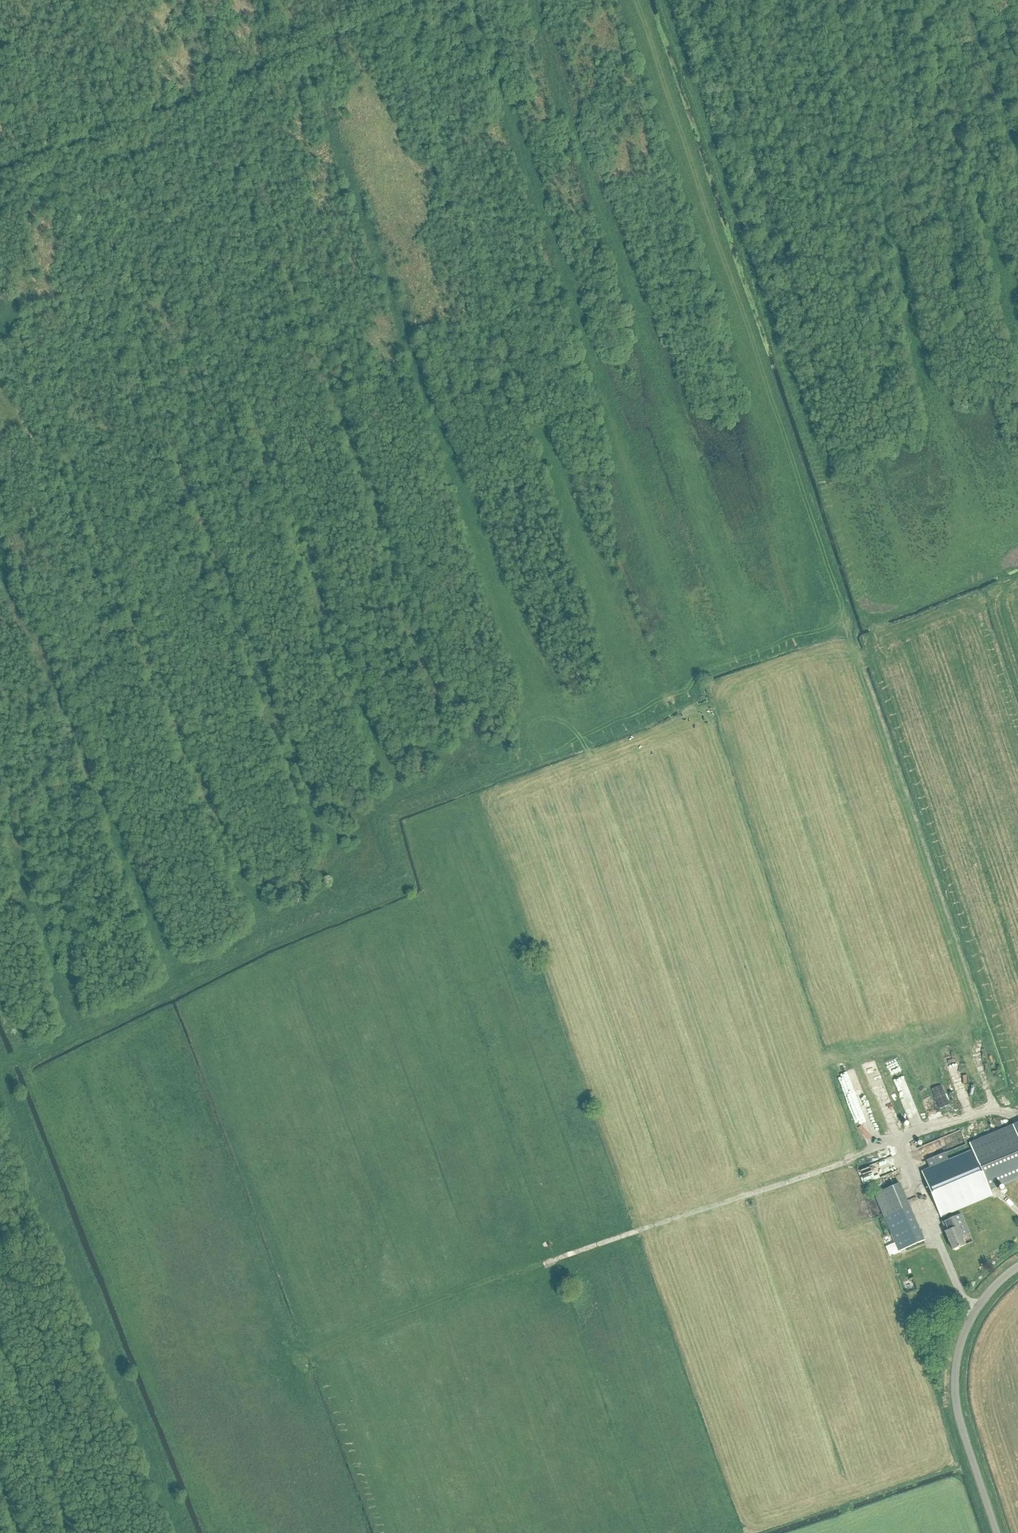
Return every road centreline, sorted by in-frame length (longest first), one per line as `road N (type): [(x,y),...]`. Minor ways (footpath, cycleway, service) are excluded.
road 1 (unclassified): [(996,1532),(958,1413),(956,1365),(977,1308),(1017,1266)]

